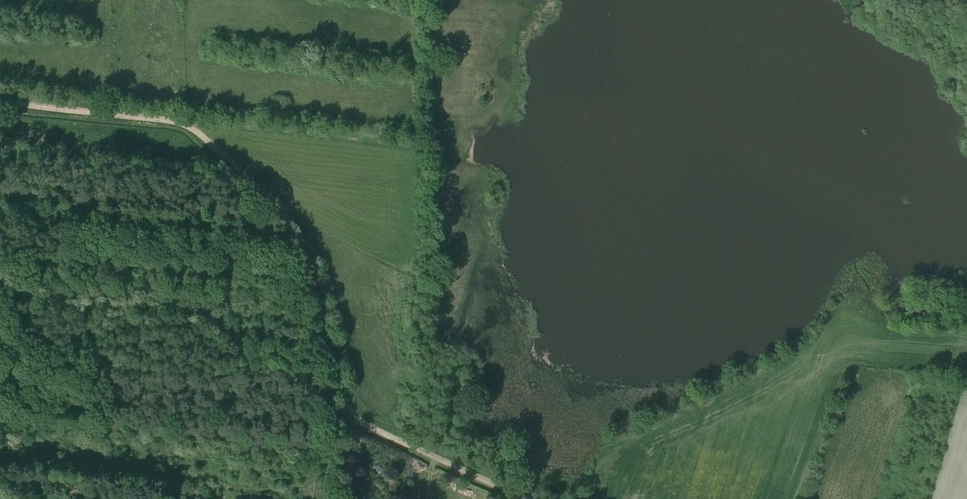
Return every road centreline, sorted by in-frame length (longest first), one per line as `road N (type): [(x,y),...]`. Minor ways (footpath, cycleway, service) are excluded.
road 1 (track): [(0,102),(181,121),(292,227),(343,403),(364,424),(429,458)]

